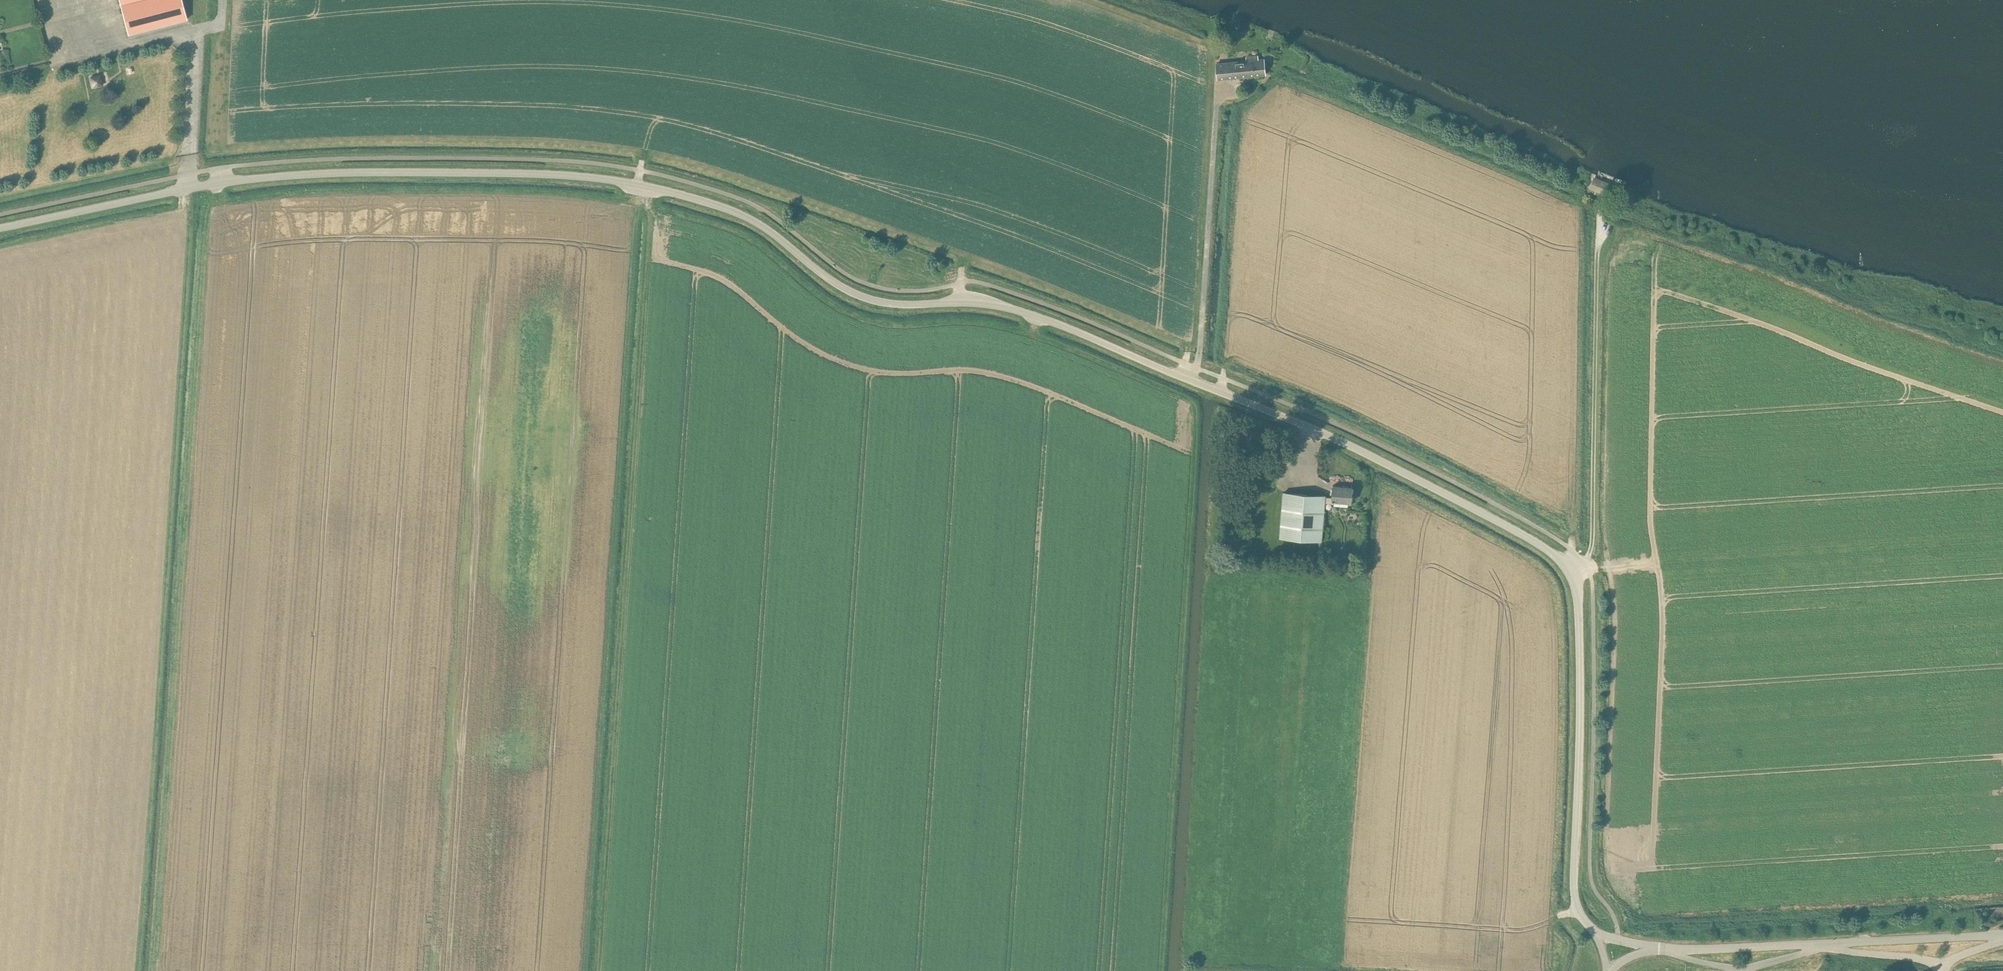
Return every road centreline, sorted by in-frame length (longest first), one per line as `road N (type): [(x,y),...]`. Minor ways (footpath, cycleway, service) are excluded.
road 1 (unclassified): [(1570,577),(1525,537),(1311,428),(1028,314),(858,296),(744,216),(654,188),(536,174),(312,174),(210,185),(0,228)]
road 2 (unclassified): [(1597,934),(1579,912),(1573,885),(1580,658),(1570,577)]
road 3 (track): [(1590,570),(1597,216)]
road 4 (unclassified): [(1825,944),(2002,935)]
road 5 (unclassified): [(1659,949),(1825,944)]

